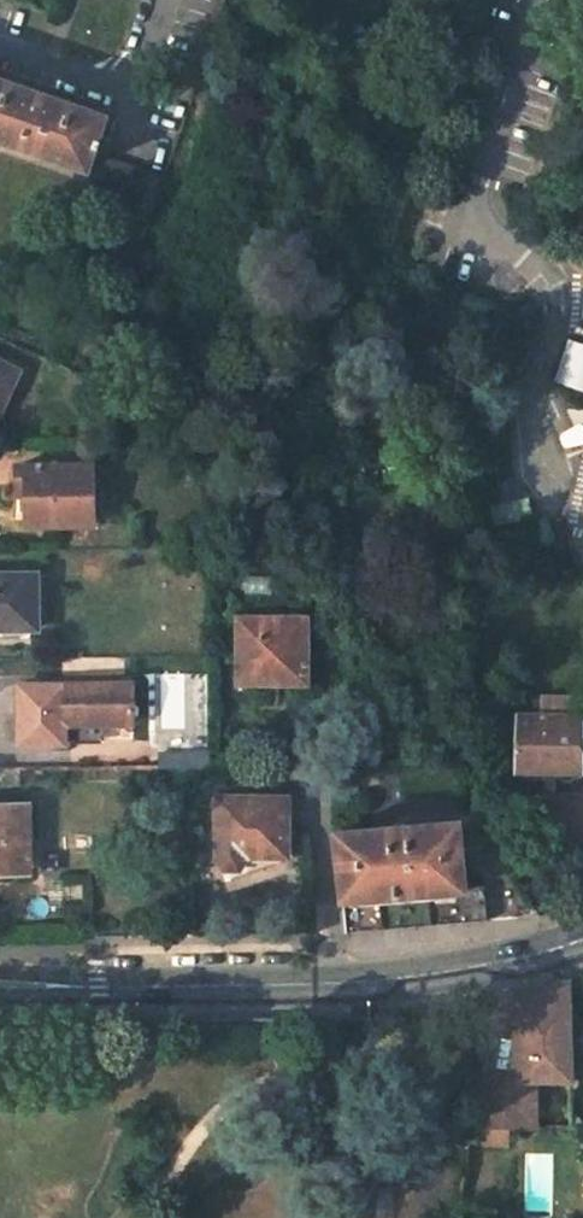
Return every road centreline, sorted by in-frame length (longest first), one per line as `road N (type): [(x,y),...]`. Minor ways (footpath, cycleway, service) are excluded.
road 1 (secondary): [(582,937),(539,956),(360,981),(0,984)]

